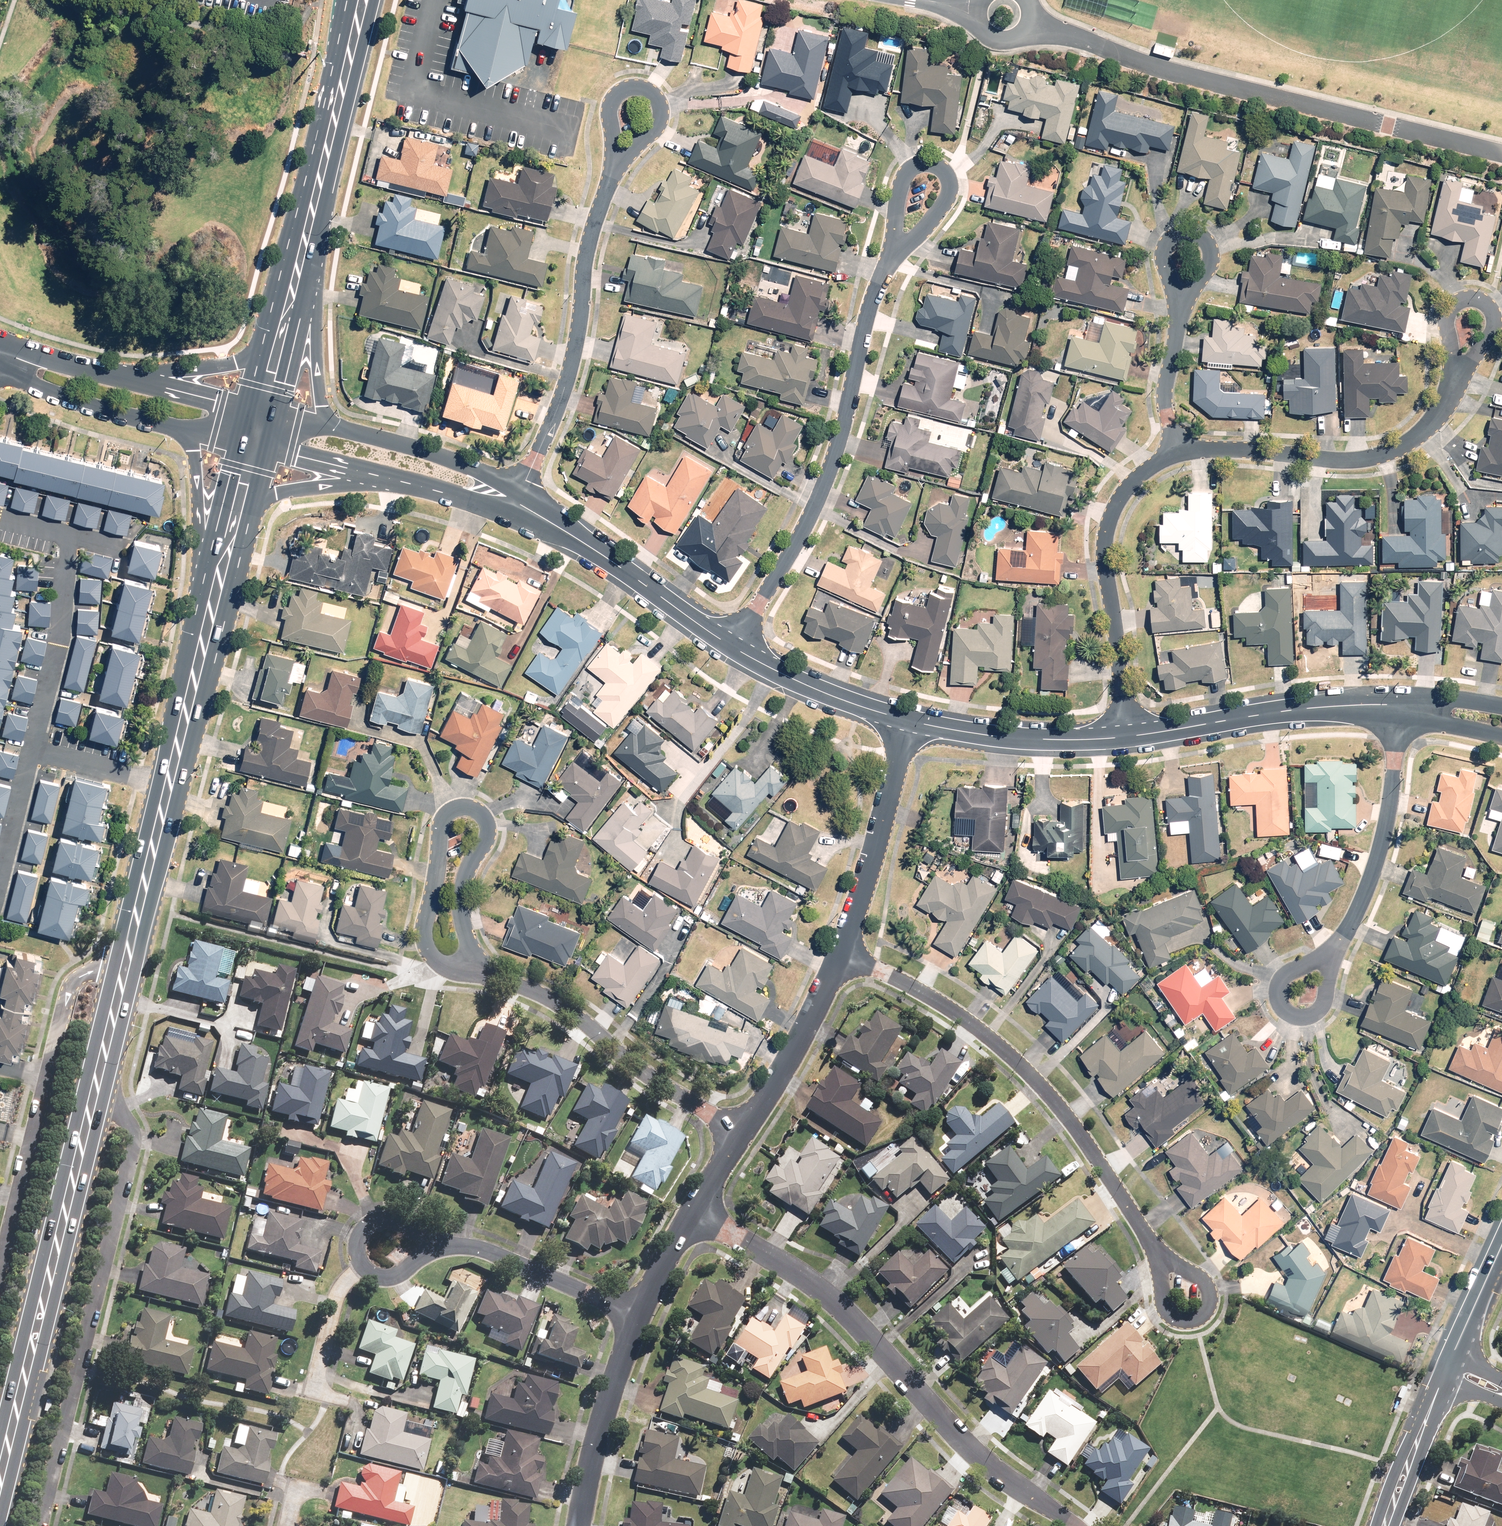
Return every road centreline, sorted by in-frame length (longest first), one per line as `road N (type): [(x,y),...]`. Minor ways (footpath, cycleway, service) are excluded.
road 1 (residential): [(694,1209),(841,1314),(986,1467),(1070,1525)]
road 2 (residential): [(91,1091),(116,1112),(134,1144),(38,1525)]
road 3 (residential): [(841,954),(981,1032),(1077,1125),(1152,1247)]
road 4 (residential): [(894,252),(872,298),(812,519),(732,646)]
road 5 (secondary): [(214,574),(122,959)]
road 6 (secondary): [(91,1091),(3,1450)]
road 7 (residential): [(614,160),(583,267),(568,378),(518,503)]
road 8 (residential): [(460,971),(424,941),(441,825),(460,804),(480,812),(487,826),(458,905),(470,945)]
road 9 (residential): [(0,1269),(68,991),(84,972),(122,959)]
road 10 (residential): [(741,1135),(539,992),(460,971)]
road 11 (residential): [(1179,453),(1145,470),(1127,491),(1104,547),(1130,736)]
road 12 (residential): [(1457,378),(1424,430),(1365,461),(1179,453)]
road 13 (residential): [(1130,736),(1257,715),(1397,707)]
road 14 (secondary): [(361,0),(299,251)]
road 15 (residential): [(518,503),(732,646)]
road 16 (residential): [(1397,707),(1391,804),(1373,871),(1335,951)]
road 17 (residential): [(903,718),(841,954)]
road 18 (secondary): [(132,380),(247,354),(299,251)]
road 19 (residential): [(903,718),(1042,740),(1130,736)]
road 20 (residential): [(638,1312),(601,1417),(579,1525)]
road 21 (residential): [(638,1312),(509,1258),(432,1243)]
road 22 (secondary): [(299,251),(324,413),(361,439)]
road 23 (residential): [(894,252),(919,236),(946,200),(949,179),(937,164),(910,167),(901,177),(893,229)]
road 24 (residential): [(841,954),(741,1135)]
road 25 (secondary): [(374,475),(261,502),(214,574)]
road 26 (residential): [(732,646),(833,696),(903,718)]
road 27 (residential): [(169,422),(38,386),(3,350)]
road 28 (residential): [(614,160),(660,121),(656,92),(640,87),(617,95),(612,136)]
road 29 (residential): [(1152,1247),(1199,1281),(1208,1295),(1205,1310),(1179,1322),(1169,1315),(1157,1278)]
road 30 (secondary): [(299,251),(250,412)]
road 31 (residential): [(1180,303),(1205,270),(1205,237),(1181,229),(1169,235),(1160,256),(1169,283)]
road 32 (residential): [(1457,378),(1485,338),(1488,305),(1463,299),(1451,306),(1449,347)]
road 33 (residential): [(359,1265),(336,1294),(318,1382),(321,1393),(344,1400)]
road 34 (secondary): [(214,574),(191,450),(169,422)]
road 35 (tertiary): [(1444,1378),(1384,1525)]
road 36 (residential): [(361,439),(478,475),(500,496)]
road 37 (residential): [(1180,303),(1165,390),(1179,453)]
road 38 (residential): [(1335,951),(1324,970),(1325,1001),(1298,1018),(1279,993),(1300,969)]
road 39 (secondary): [(122,959),(91,1091)]
road 40 (residential): [(374,475),(242,445)]
road 41 (residential): [(3,350),(132,380)]
road 42 (secondary): [(242,445),(214,574)]
road 43 (residential): [(500,496),(473,498),(374,475)]
road 44 (residential): [(132,380),(250,412)]

